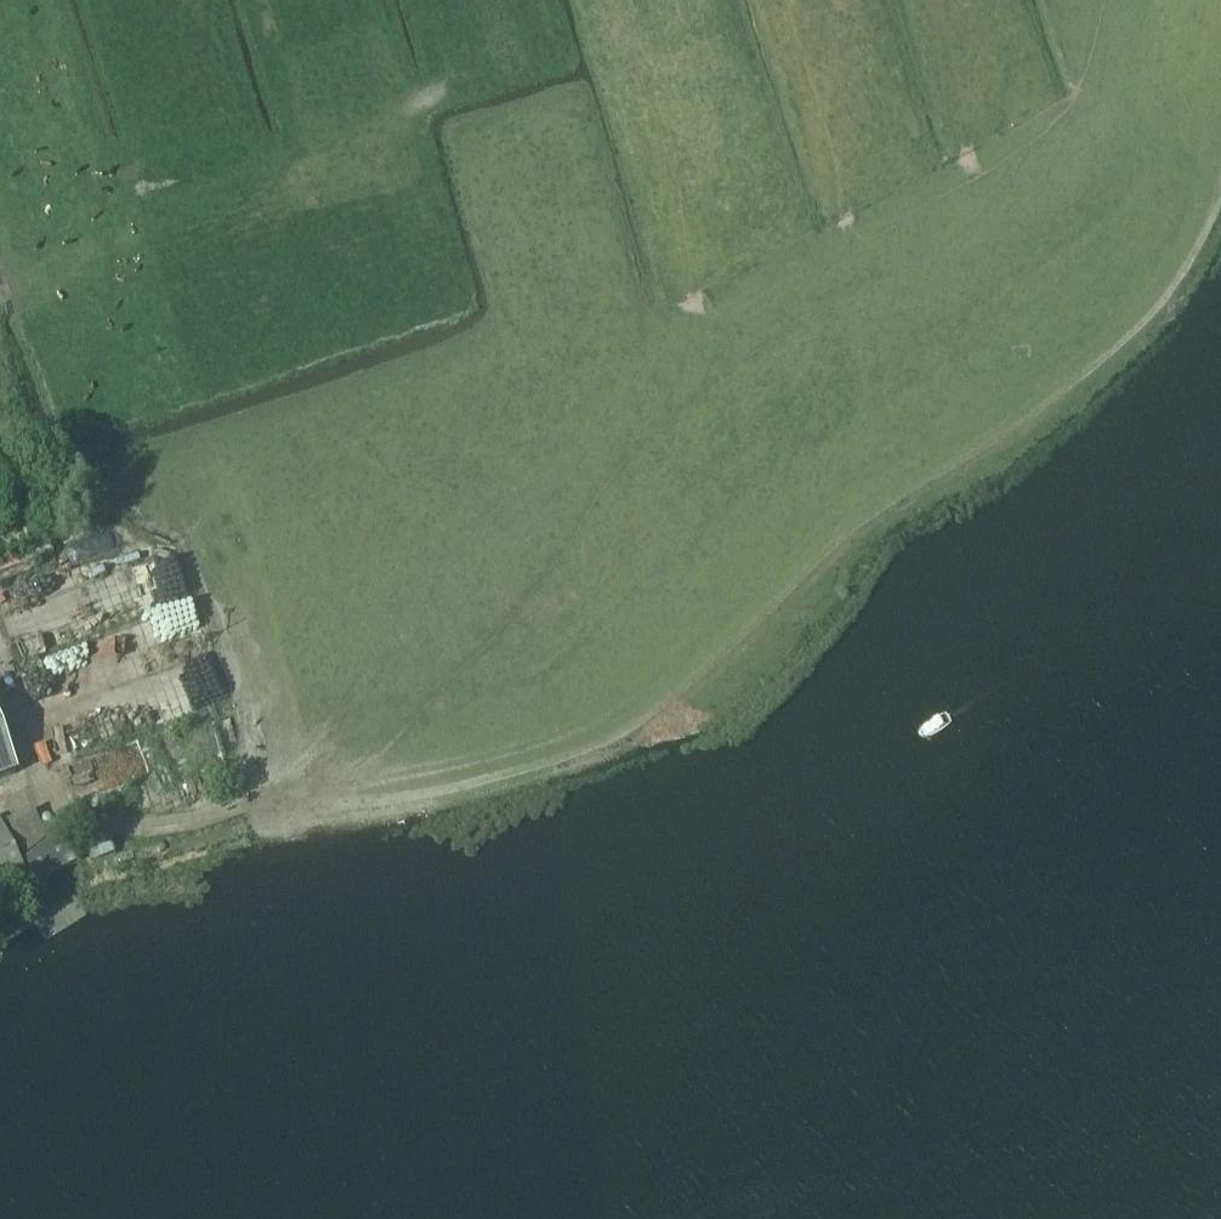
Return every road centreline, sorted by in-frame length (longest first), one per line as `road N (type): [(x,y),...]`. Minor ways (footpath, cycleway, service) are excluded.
road 1 (track): [(1220,167),(1177,291),(1046,401),(822,552),(668,708),(565,746),(333,804),(132,834),(58,816),(0,645)]

